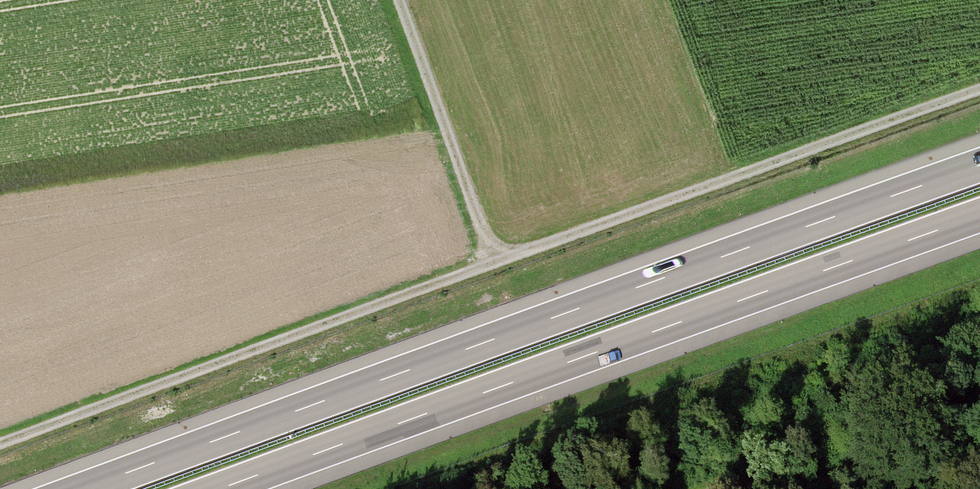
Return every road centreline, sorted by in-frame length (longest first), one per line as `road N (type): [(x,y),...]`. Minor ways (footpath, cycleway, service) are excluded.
road 1 (track): [(0,454),(979,103)]
road 2 (motorway): [(979,165),(83,488)]
road 3 (motorway): [(219,488),(979,215)]
road 4 (track): [(514,268),(408,0)]
road 5 (track): [(979,473),(782,488)]

